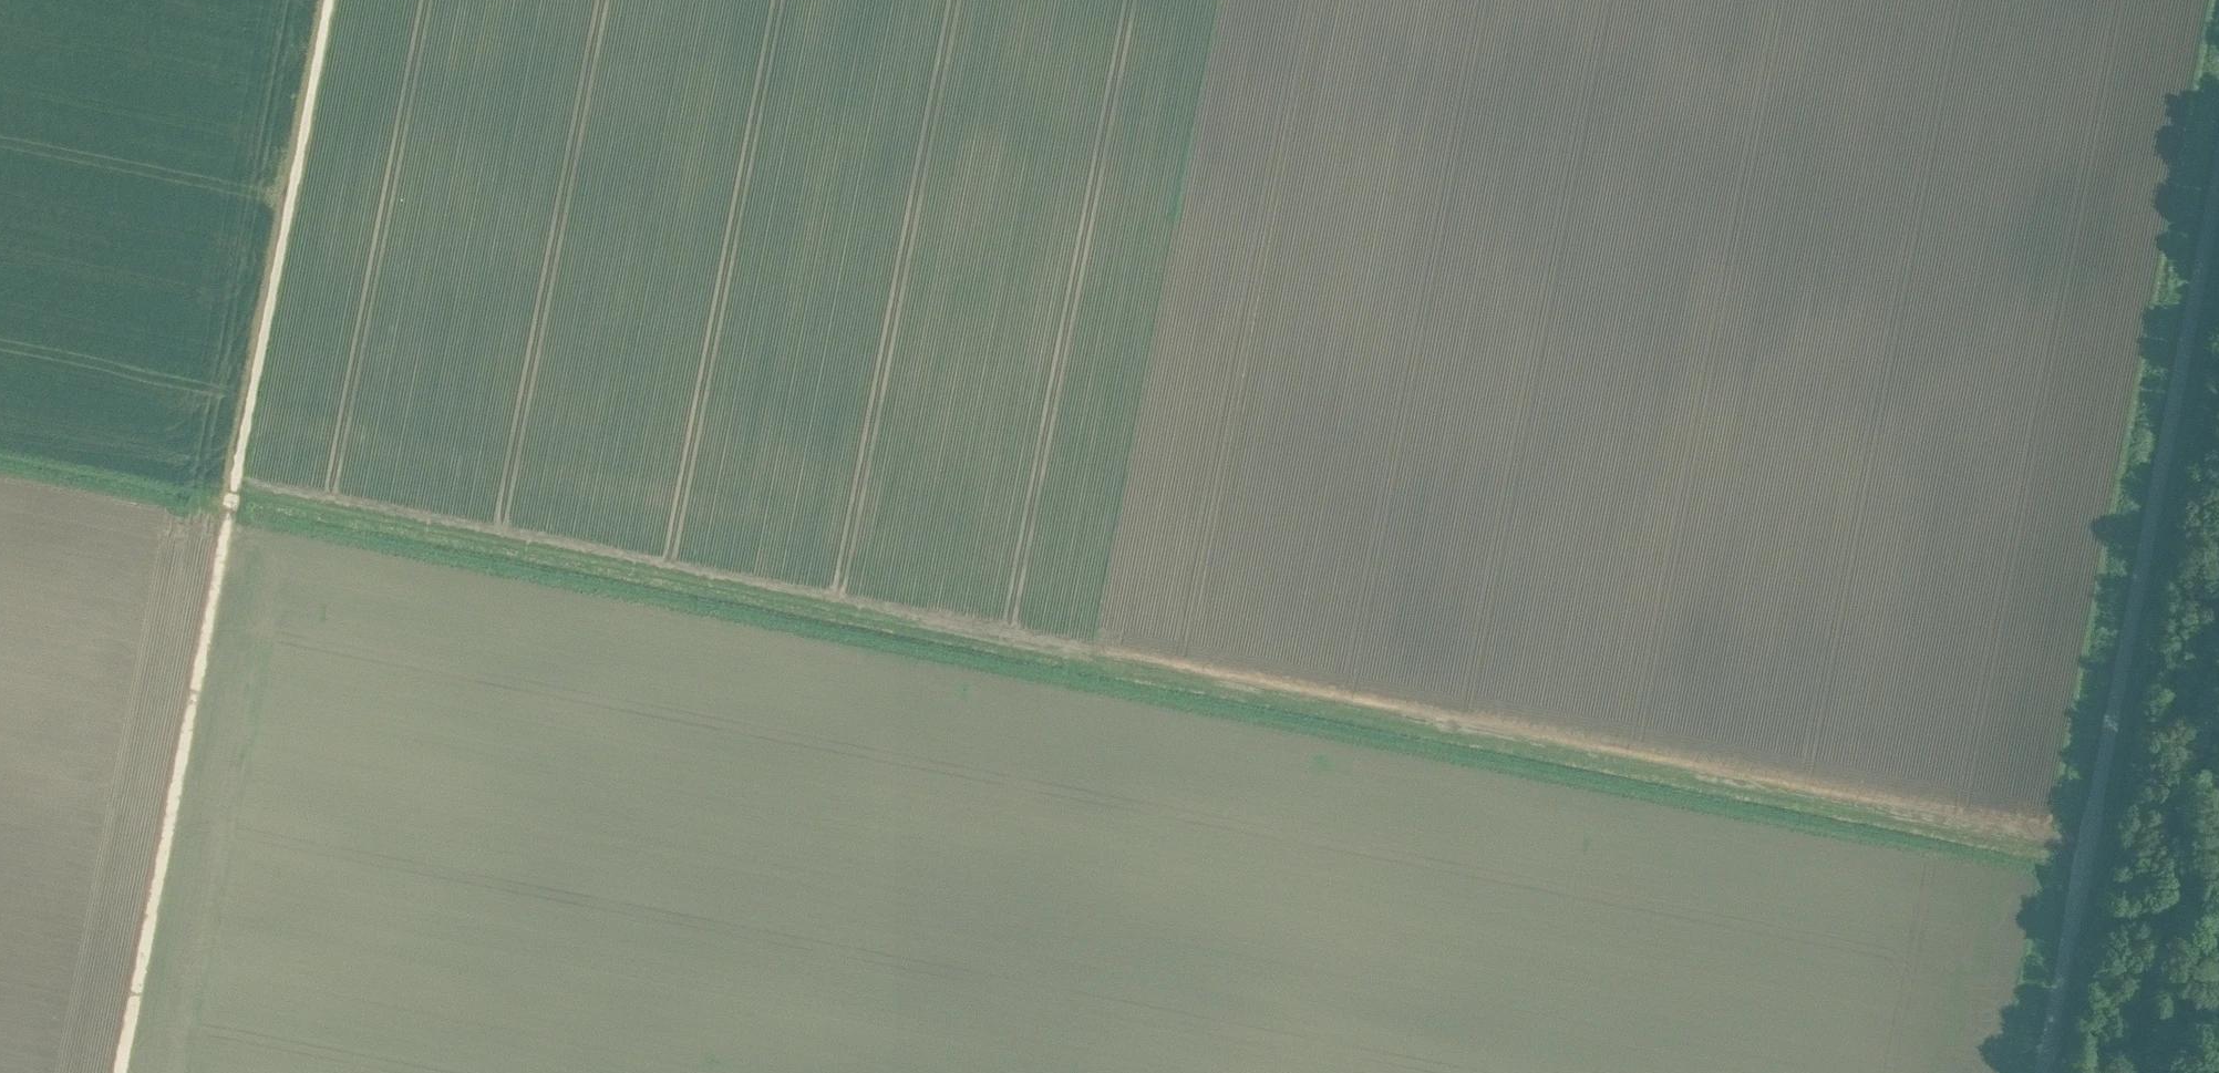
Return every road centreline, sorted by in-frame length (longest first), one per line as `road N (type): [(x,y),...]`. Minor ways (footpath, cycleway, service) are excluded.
road 1 (unclassified): [(2042,1072),(2082,835),(2218,151)]

